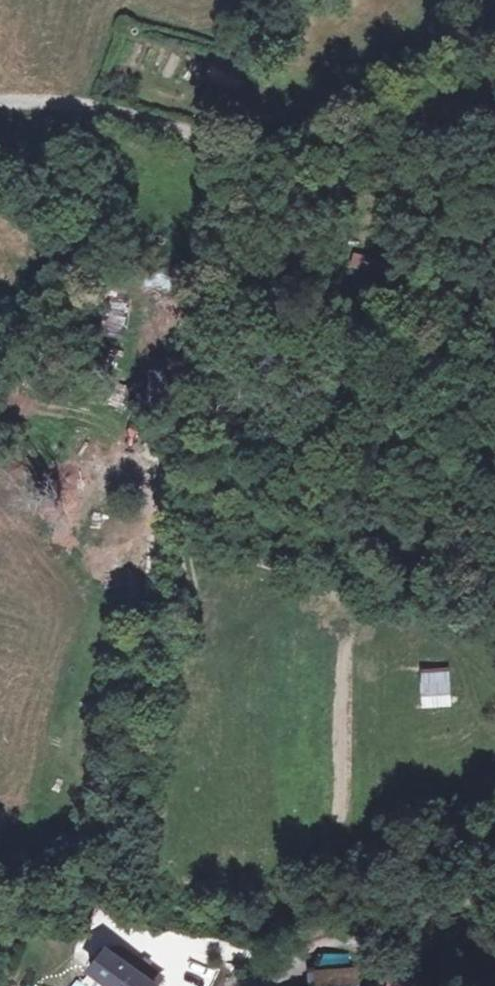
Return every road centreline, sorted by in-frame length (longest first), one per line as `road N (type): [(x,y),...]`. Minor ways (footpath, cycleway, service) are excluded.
road 1 (track): [(279,137),(173,527),(106,890)]
road 2 (track): [(0,99),(279,137),(494,33)]

